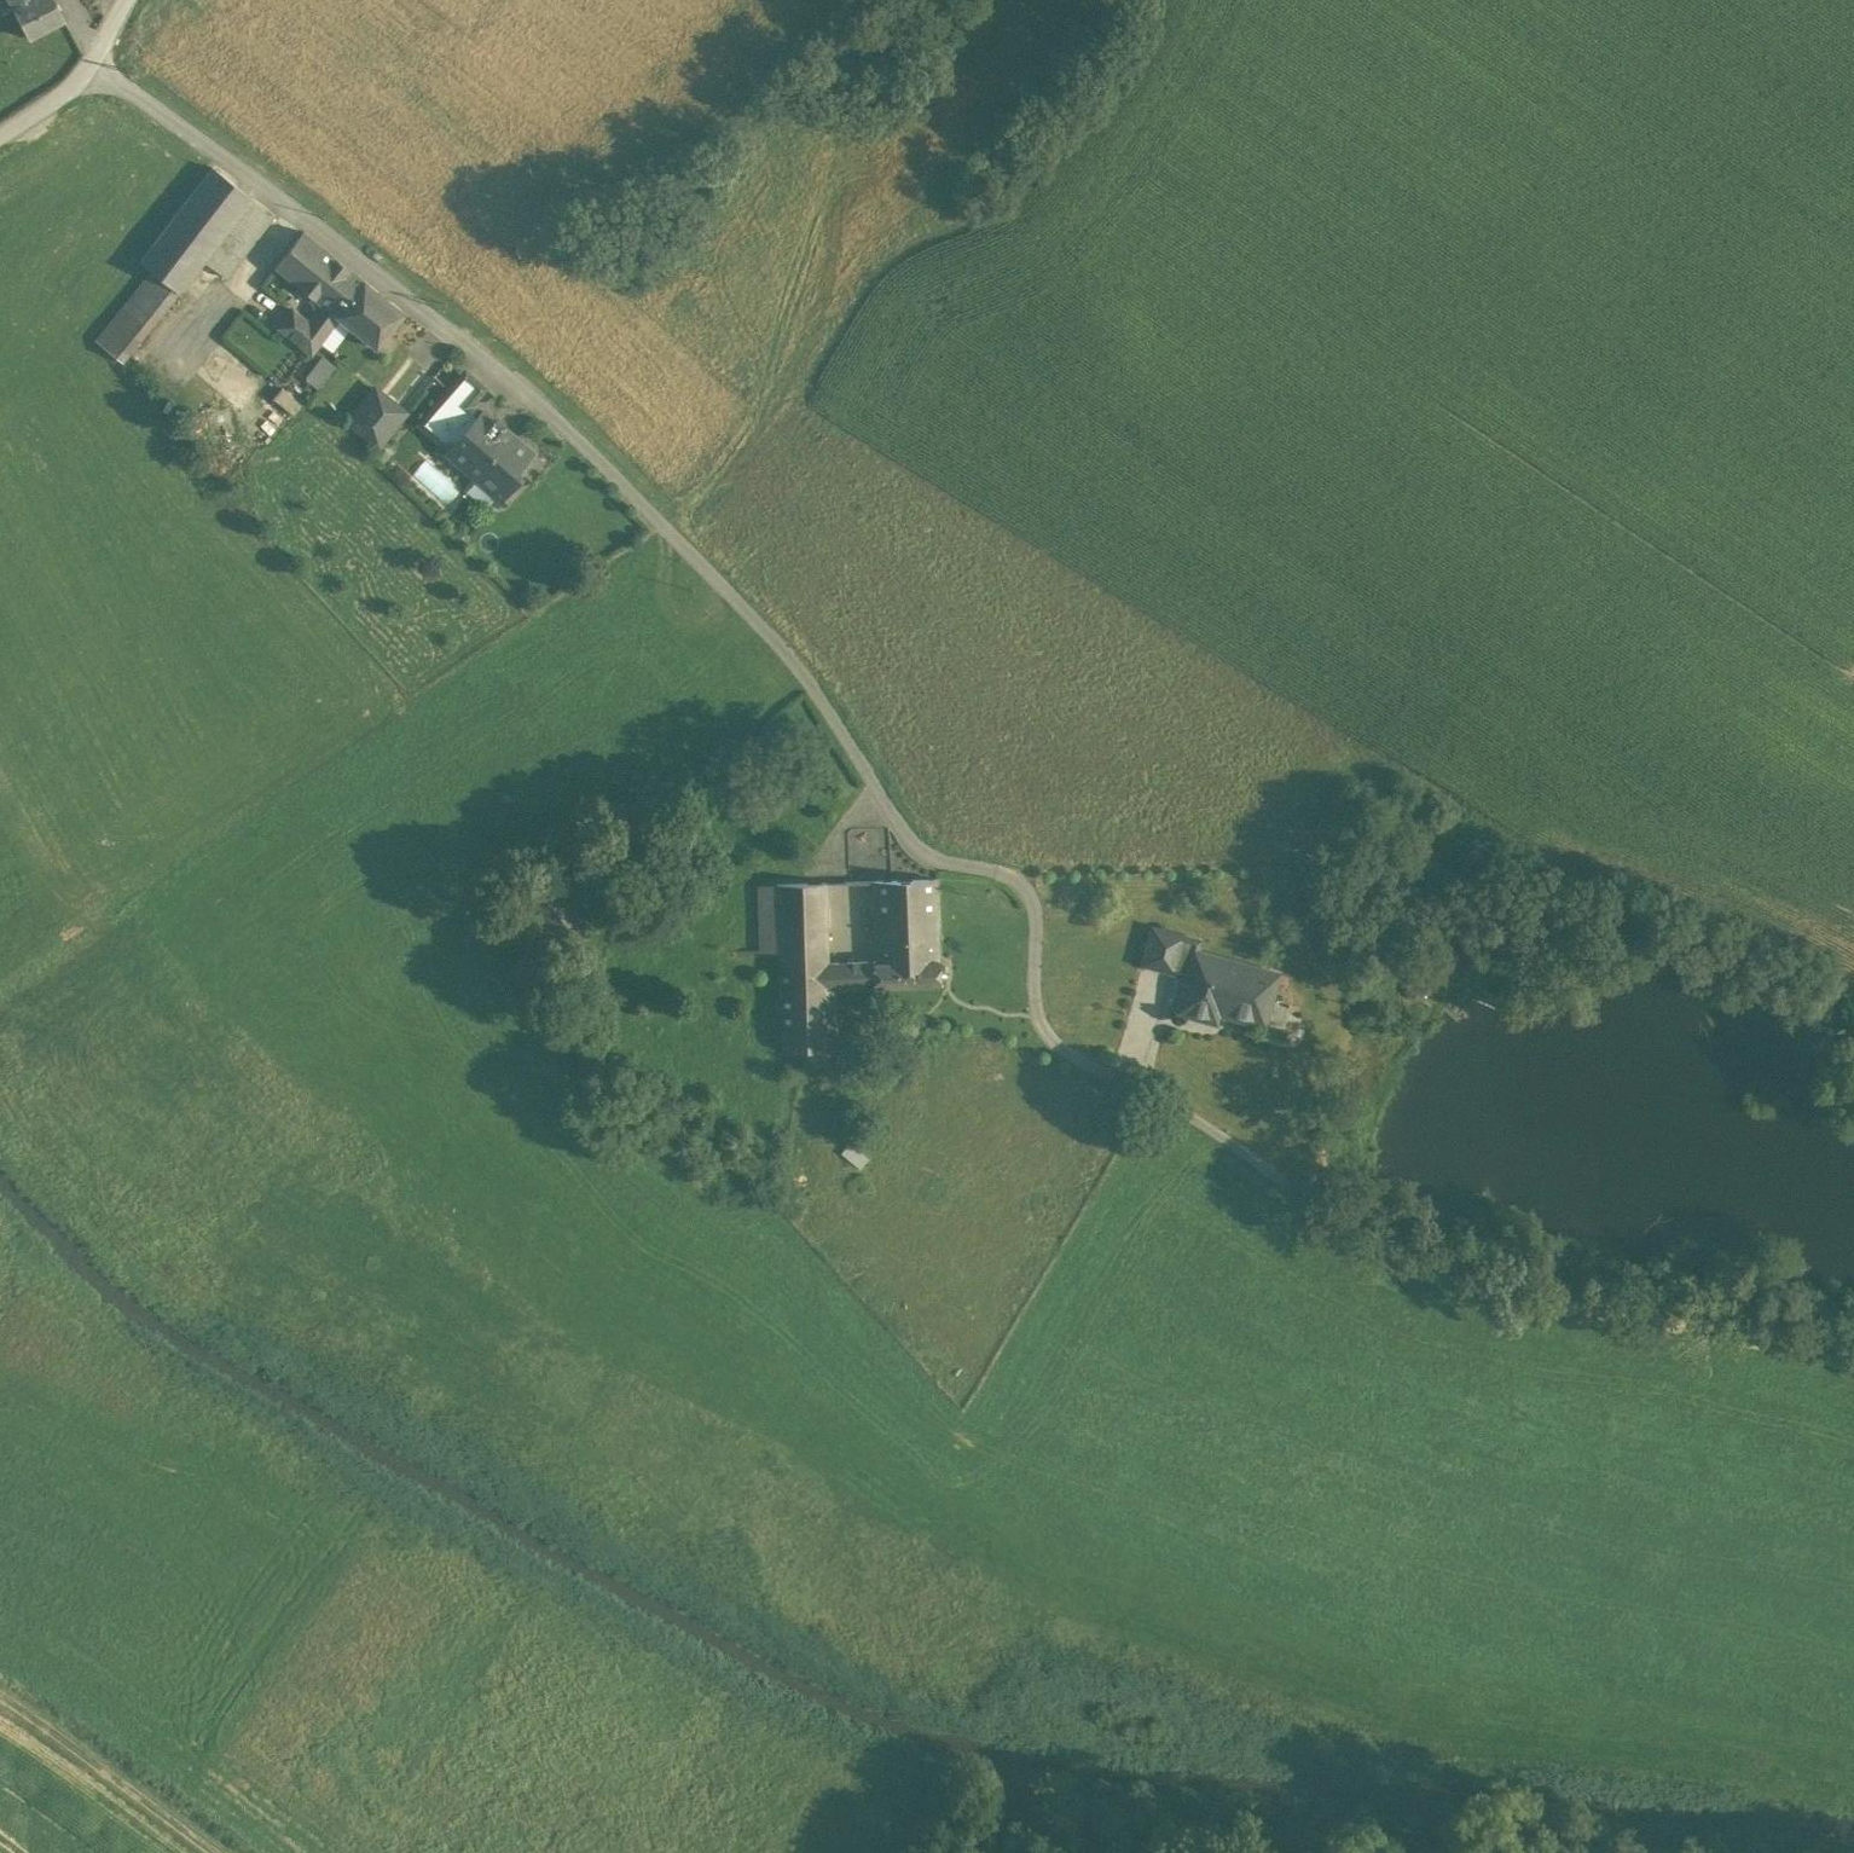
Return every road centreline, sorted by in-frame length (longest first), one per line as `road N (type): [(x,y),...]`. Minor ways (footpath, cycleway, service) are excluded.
road 1 (residential): [(89,68),(162,111),(316,226),(594,452),(808,676),(911,840),(942,860),(1021,881),(1036,916),(1035,990),(1049,1036),(1197,1119)]
road 2 (track): [(1197,1119),(1349,1234),(1463,1281),(1853,1364)]
road 3 (track): [(0,1683),(230,1852)]

